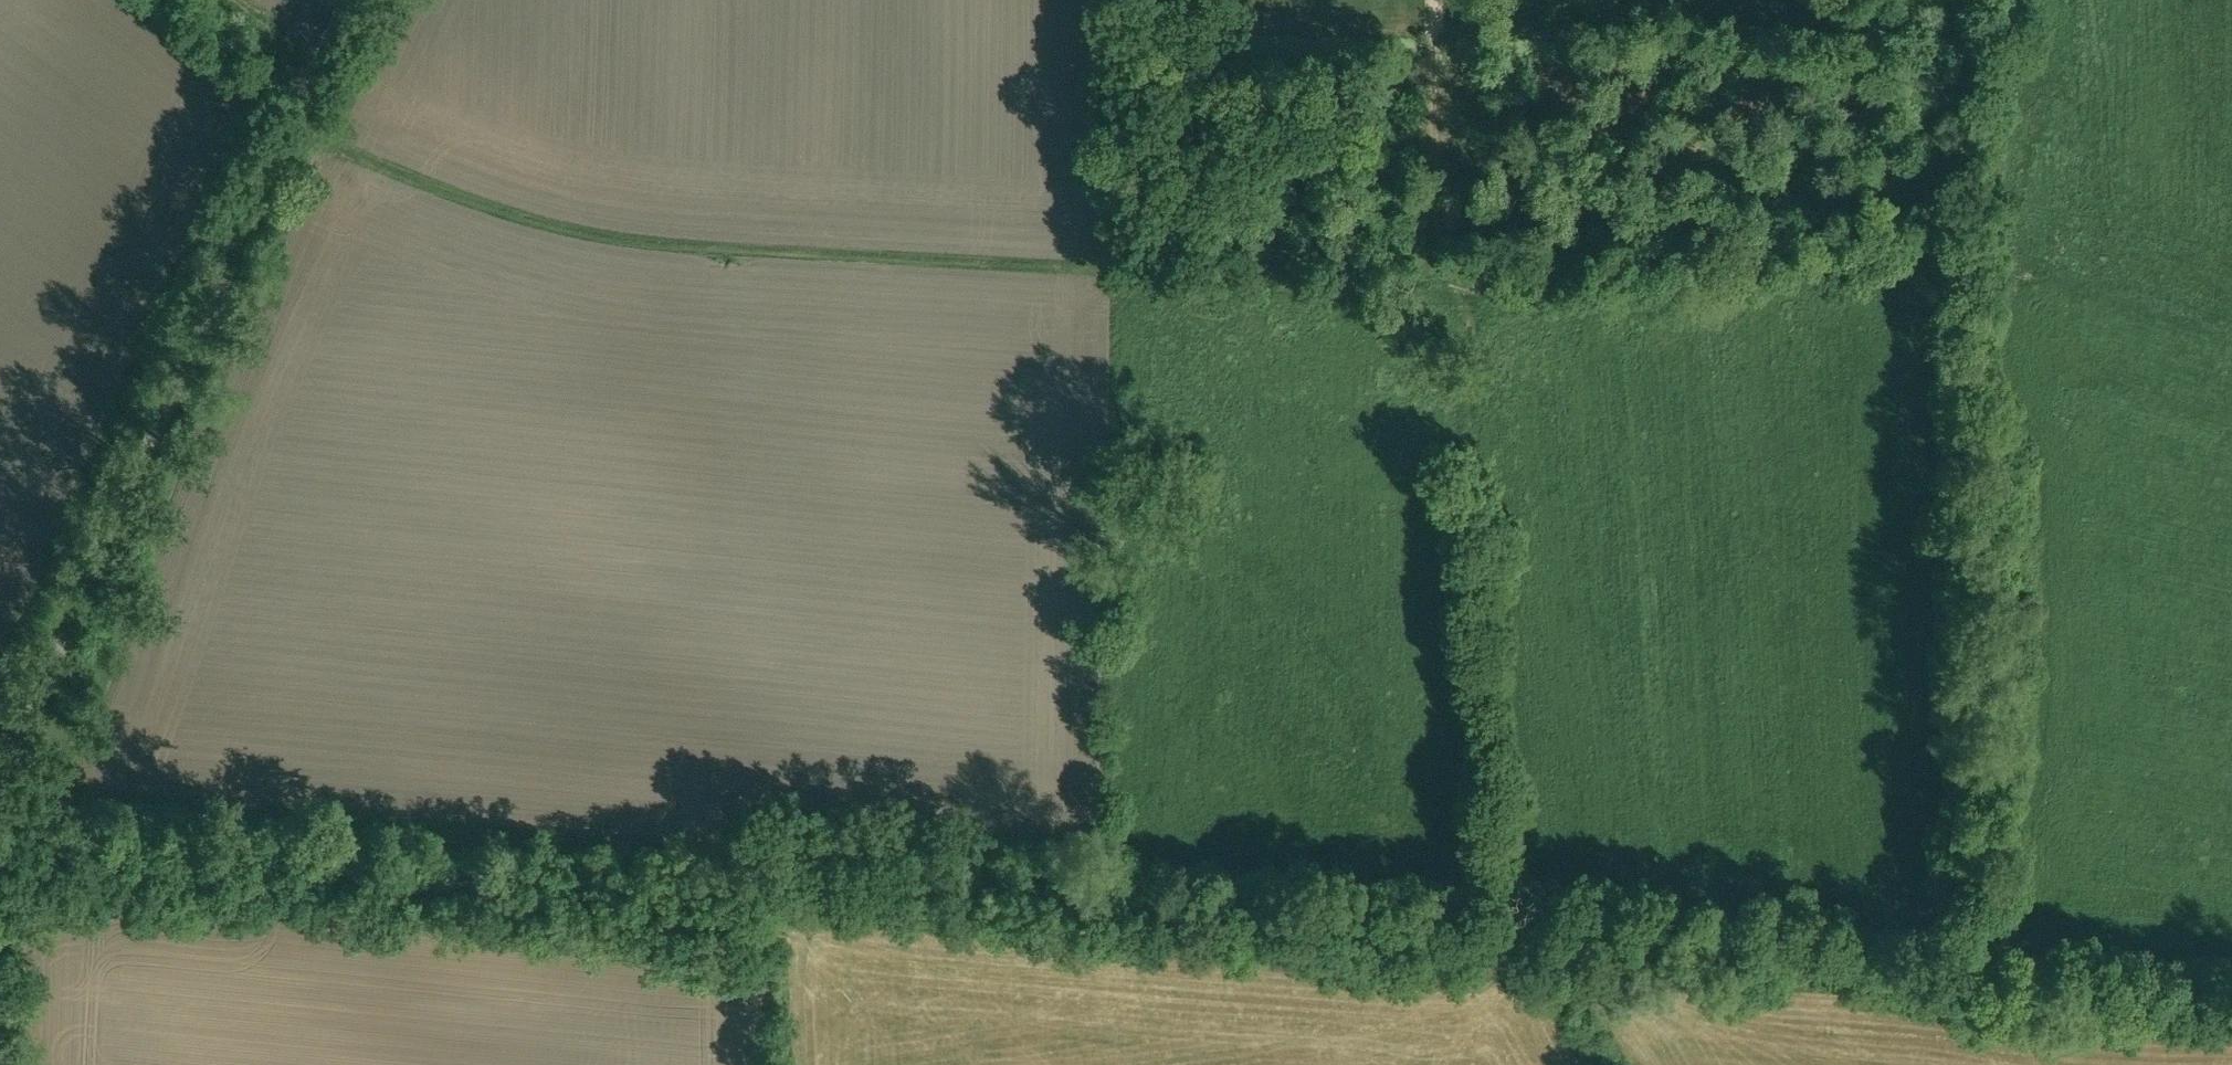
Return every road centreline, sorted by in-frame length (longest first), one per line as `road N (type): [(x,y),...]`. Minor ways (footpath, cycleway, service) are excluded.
road 1 (track): [(288,140),(558,232),(625,243),(1439,276),(1439,95)]
road 2 (residential): [(352,0),(8,749),(0,891)]

